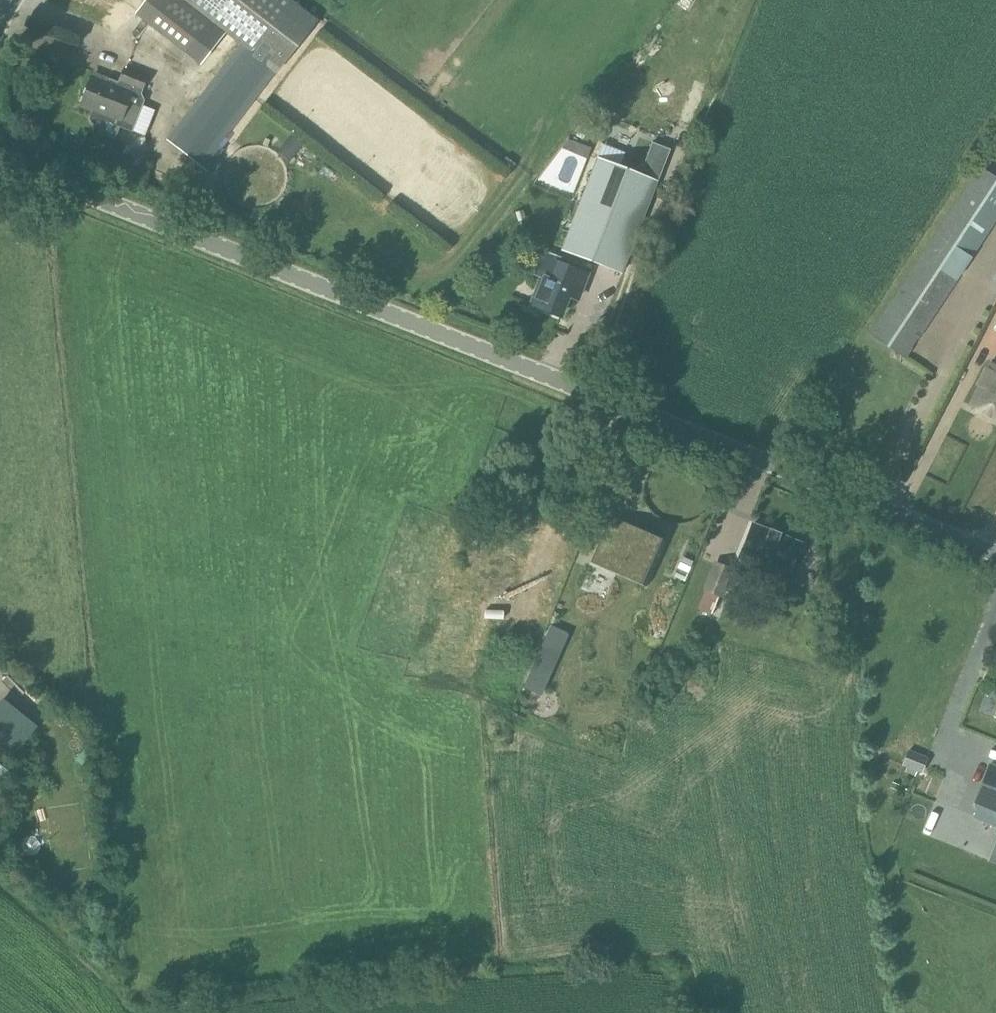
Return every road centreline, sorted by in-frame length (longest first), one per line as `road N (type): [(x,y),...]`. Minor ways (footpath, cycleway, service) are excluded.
road 1 (tertiary): [(995,555),(0,162)]

